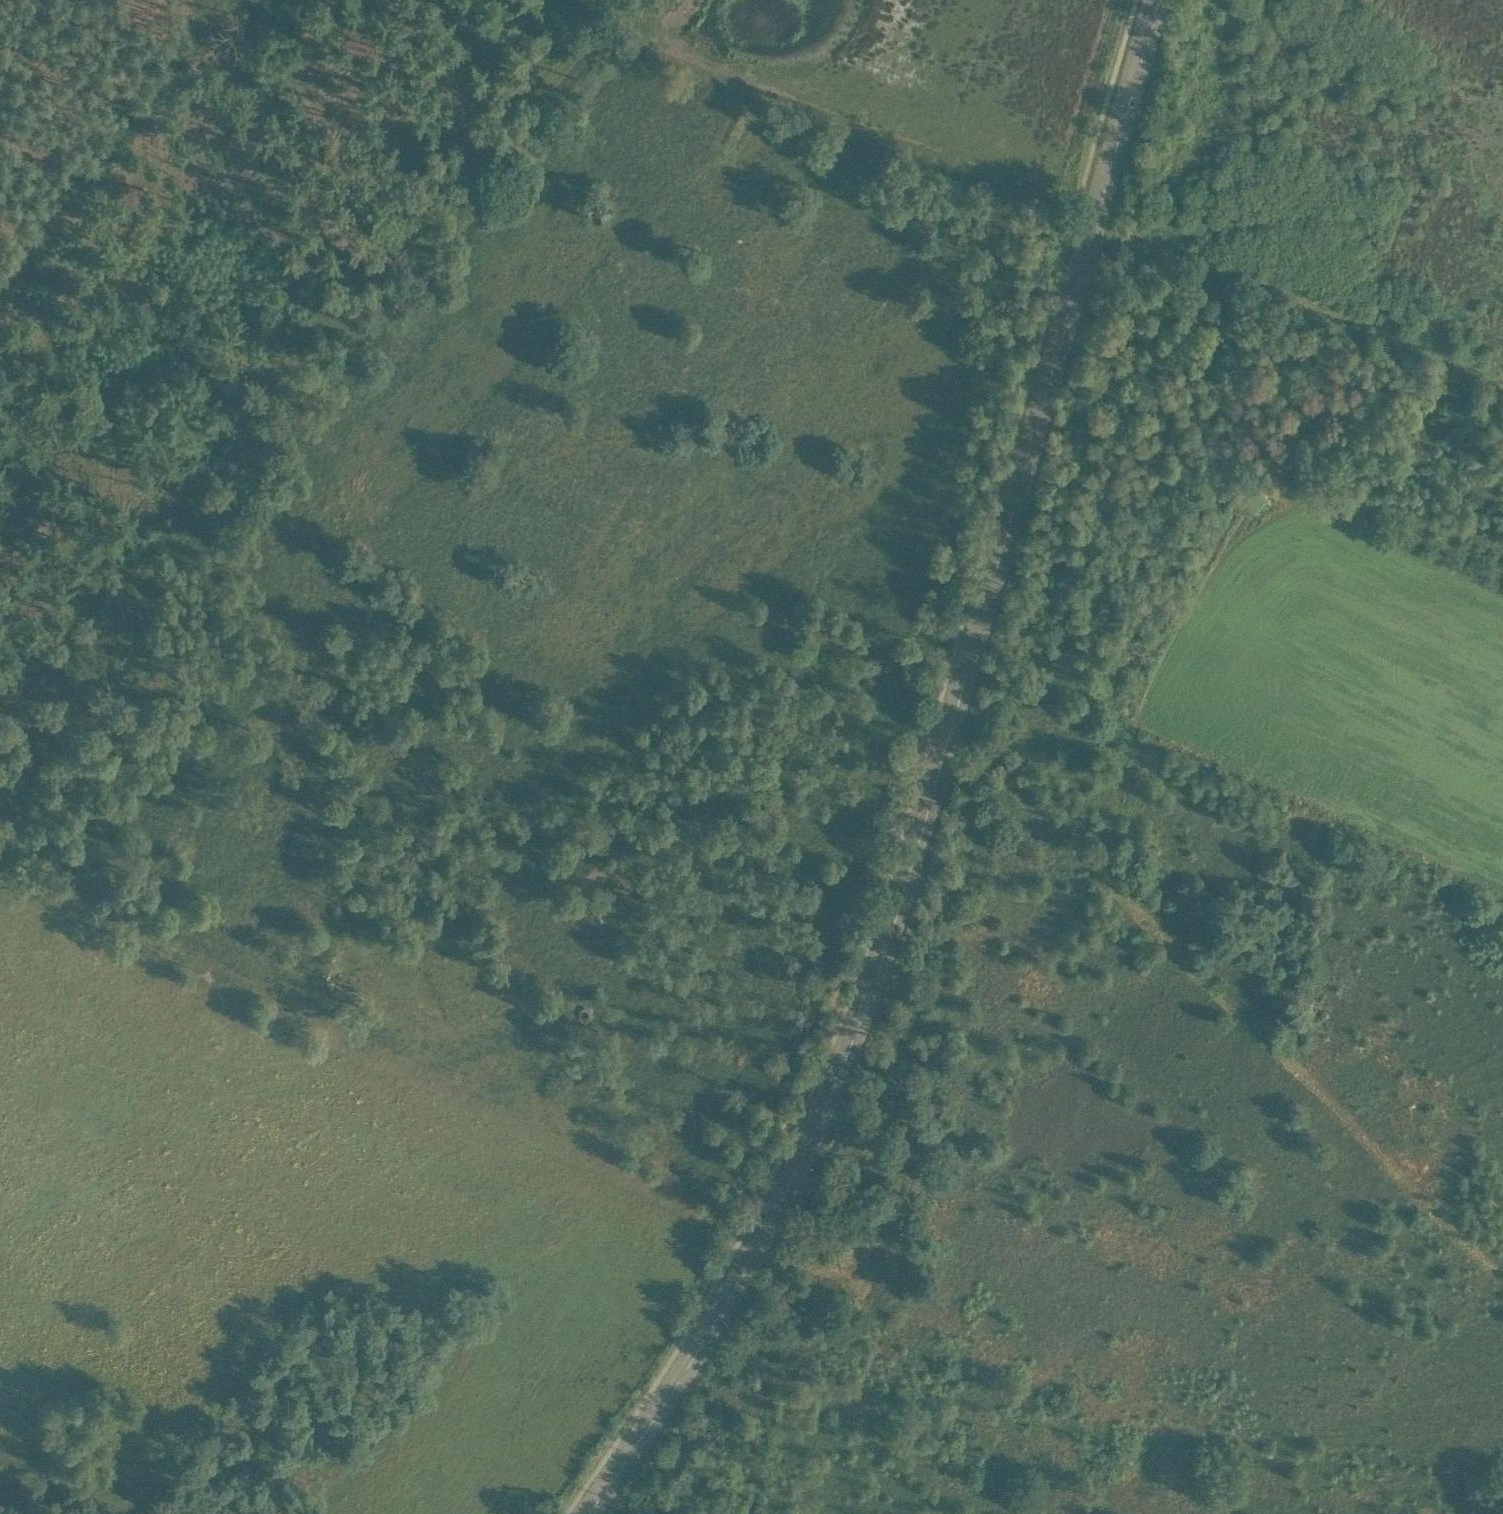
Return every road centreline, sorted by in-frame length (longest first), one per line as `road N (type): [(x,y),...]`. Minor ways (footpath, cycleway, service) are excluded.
road 1 (tertiary): [(589,1513),(762,1239),(853,1042),(913,869),(1159,0)]
road 2 (track): [(1150,244),(1021,660),(1006,729),(1012,787),(1300,1069),(1442,1225),(1502,1273)]
road 3 (track): [(1094,227),(1502,380)]

